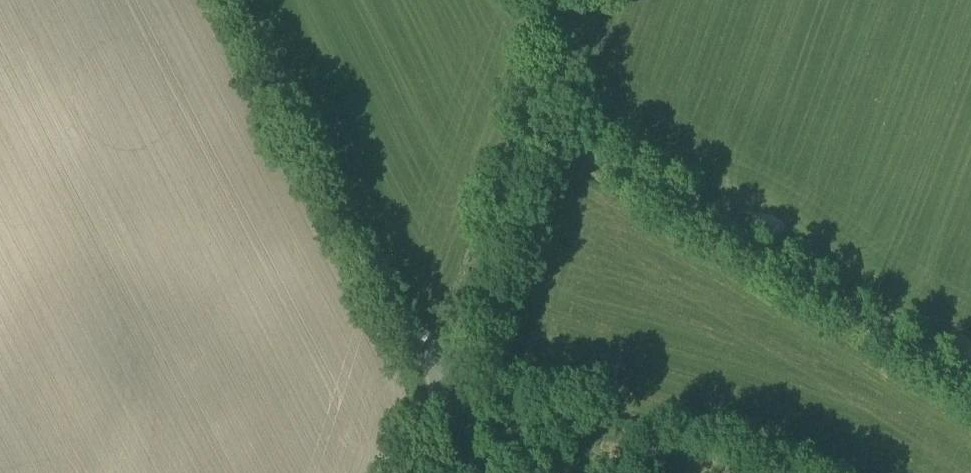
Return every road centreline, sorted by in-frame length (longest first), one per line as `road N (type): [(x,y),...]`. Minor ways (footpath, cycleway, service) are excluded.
road 1 (unclassified): [(970,390),(537,120)]
road 2 (unclassified): [(453,362),(398,319),(238,0)]
road 3 (unclassified): [(453,362),(537,120)]
road 4 (unclassified): [(537,120),(581,0)]

